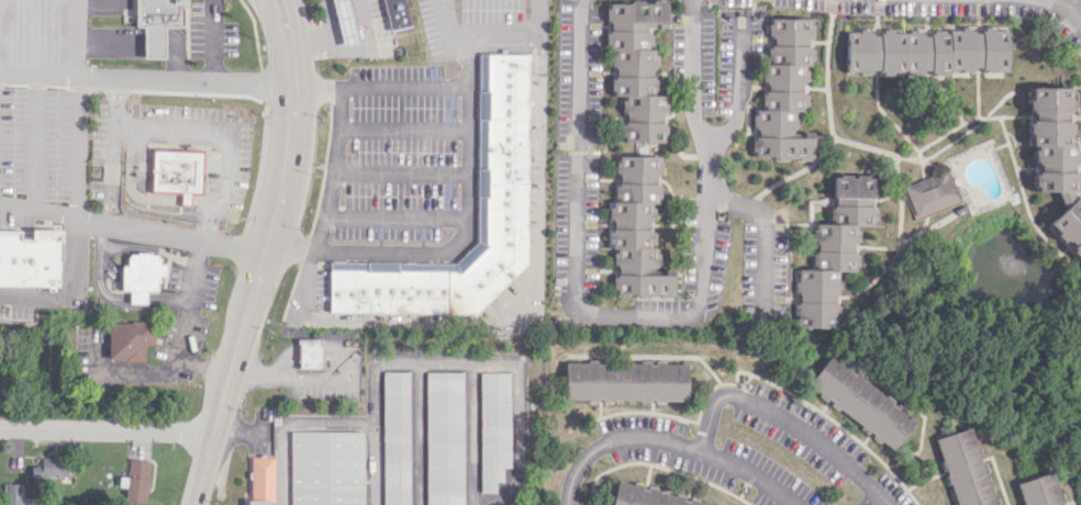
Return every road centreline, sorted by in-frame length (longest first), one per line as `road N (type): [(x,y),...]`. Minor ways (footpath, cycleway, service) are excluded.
road 1 (tertiary): [(278,0),(291,136),(238,337)]
road 2 (residential): [(691,0),(695,117),(709,145),(702,298)]
road 3 (residential): [(796,504),(733,463),(647,437),(591,450),(571,478),(567,504)]
road 4 (residential): [(701,450),(715,400),(732,393),(804,428),(887,504)]
road 5 (residential): [(211,431),(0,428)]

